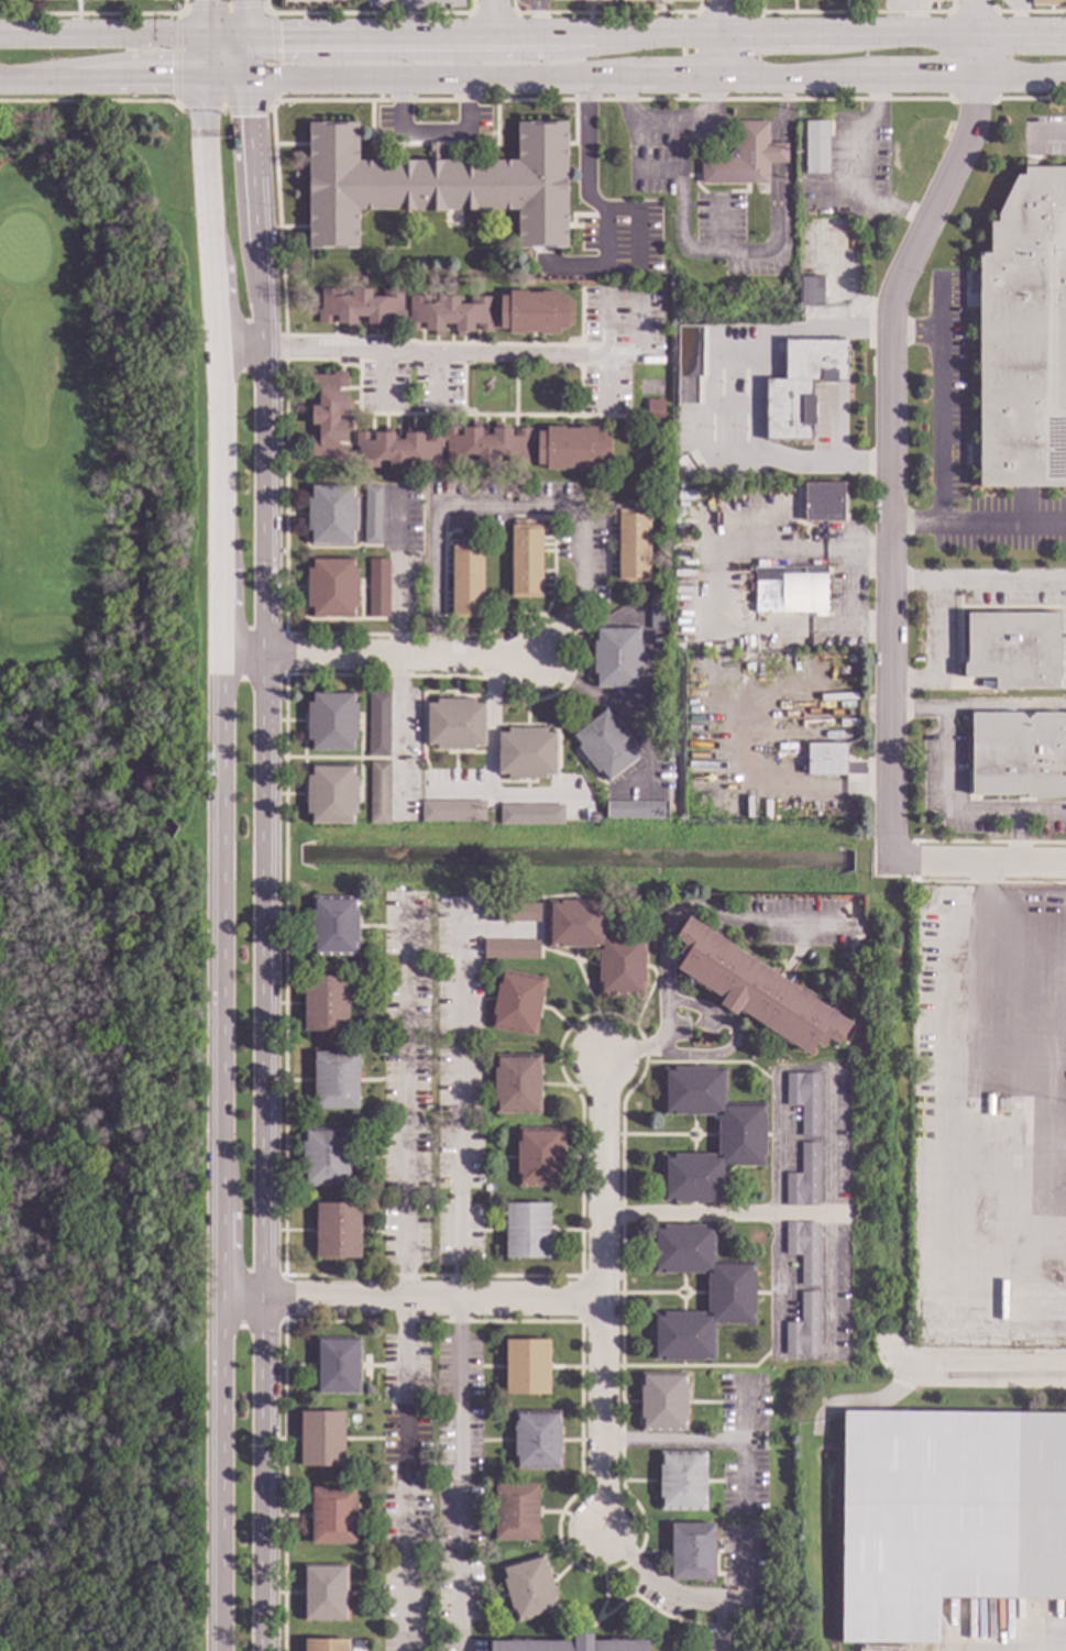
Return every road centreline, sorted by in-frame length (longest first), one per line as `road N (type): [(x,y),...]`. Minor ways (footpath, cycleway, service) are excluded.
road 1 (tertiary): [(259,1650),(262,345)]
road 2 (tertiary): [(220,346),(219,1650)]
road 3 (residential): [(972,78),(970,131),(895,296),(890,859)]
road 4 (residential): [(594,1055),(603,1537)]
road 5 (residential): [(601,1300),(219,1299)]
road 6 (primary): [(248,82),(625,80)]
road 7 (primary): [(592,37),(246,40)]
road 8 (residential): [(220,658),(539,660)]
road 9 (primary): [(205,40),(0,36)]
road 10 (tertiary): [(204,84),(215,269)]
road 11 (residential): [(1065,860),(890,859)]
road 12 (tertiary): [(256,249),(248,82)]
road 13 (primary): [(974,38),(825,37)]
road 14 (residential): [(1065,1372),(917,1369)]
road 15 (primary): [(723,79),(862,78)]
road 16 (primary): [(722,35),(592,37)]
road 17 (primary): [(75,84),(204,84)]

